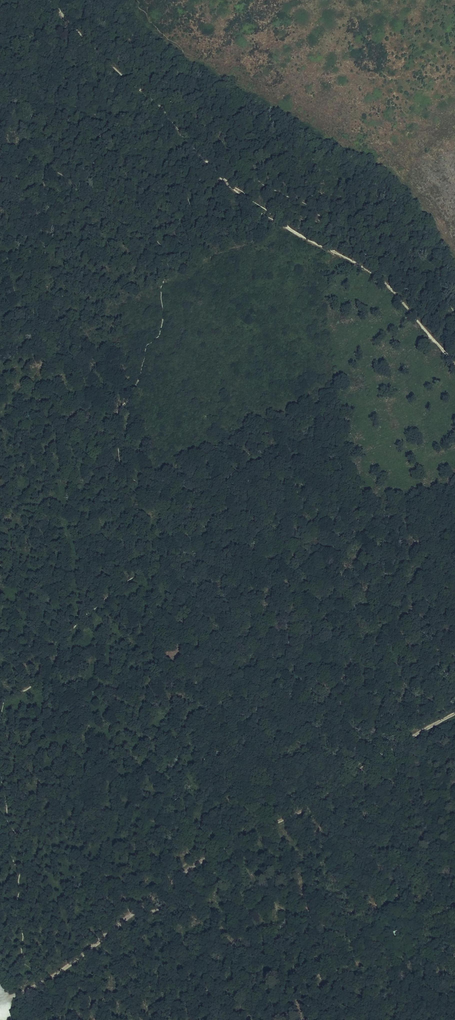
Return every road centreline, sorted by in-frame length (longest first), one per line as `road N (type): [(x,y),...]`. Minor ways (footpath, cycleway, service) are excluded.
road 1 (track): [(454,715),(407,738),(313,808),(251,832),(169,883),(76,965),(0,1000)]

